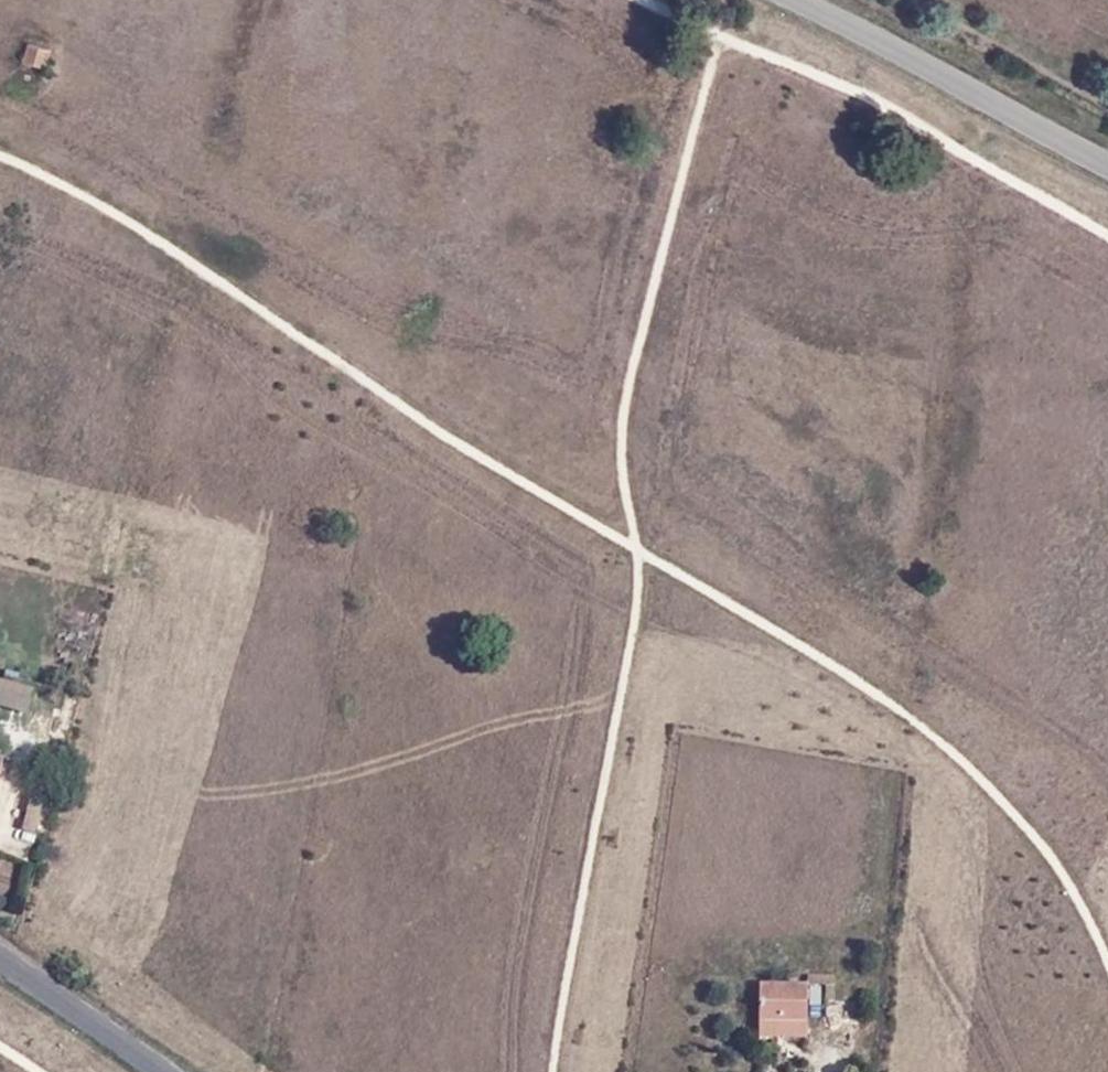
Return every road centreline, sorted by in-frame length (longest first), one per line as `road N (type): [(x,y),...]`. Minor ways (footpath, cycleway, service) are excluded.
road 1 (unclassified): [(1107,163),(804,0)]
road 2 (unclassified): [(165,1071),(0,958)]

